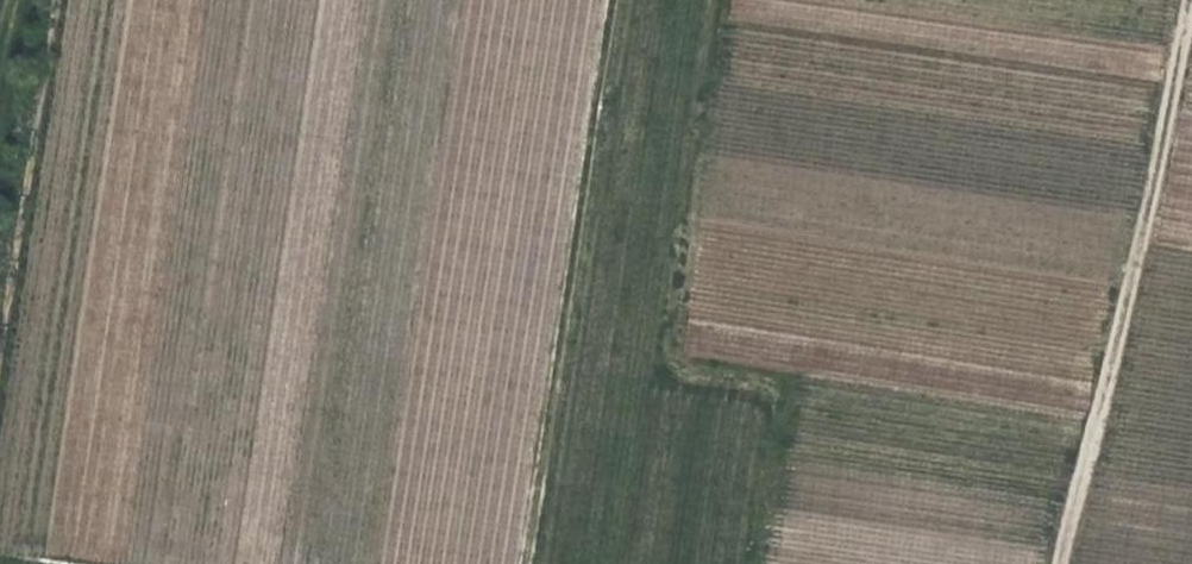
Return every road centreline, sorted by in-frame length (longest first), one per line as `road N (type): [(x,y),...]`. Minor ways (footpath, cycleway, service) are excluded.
road 1 (track): [(1189,8),(1059,563)]

